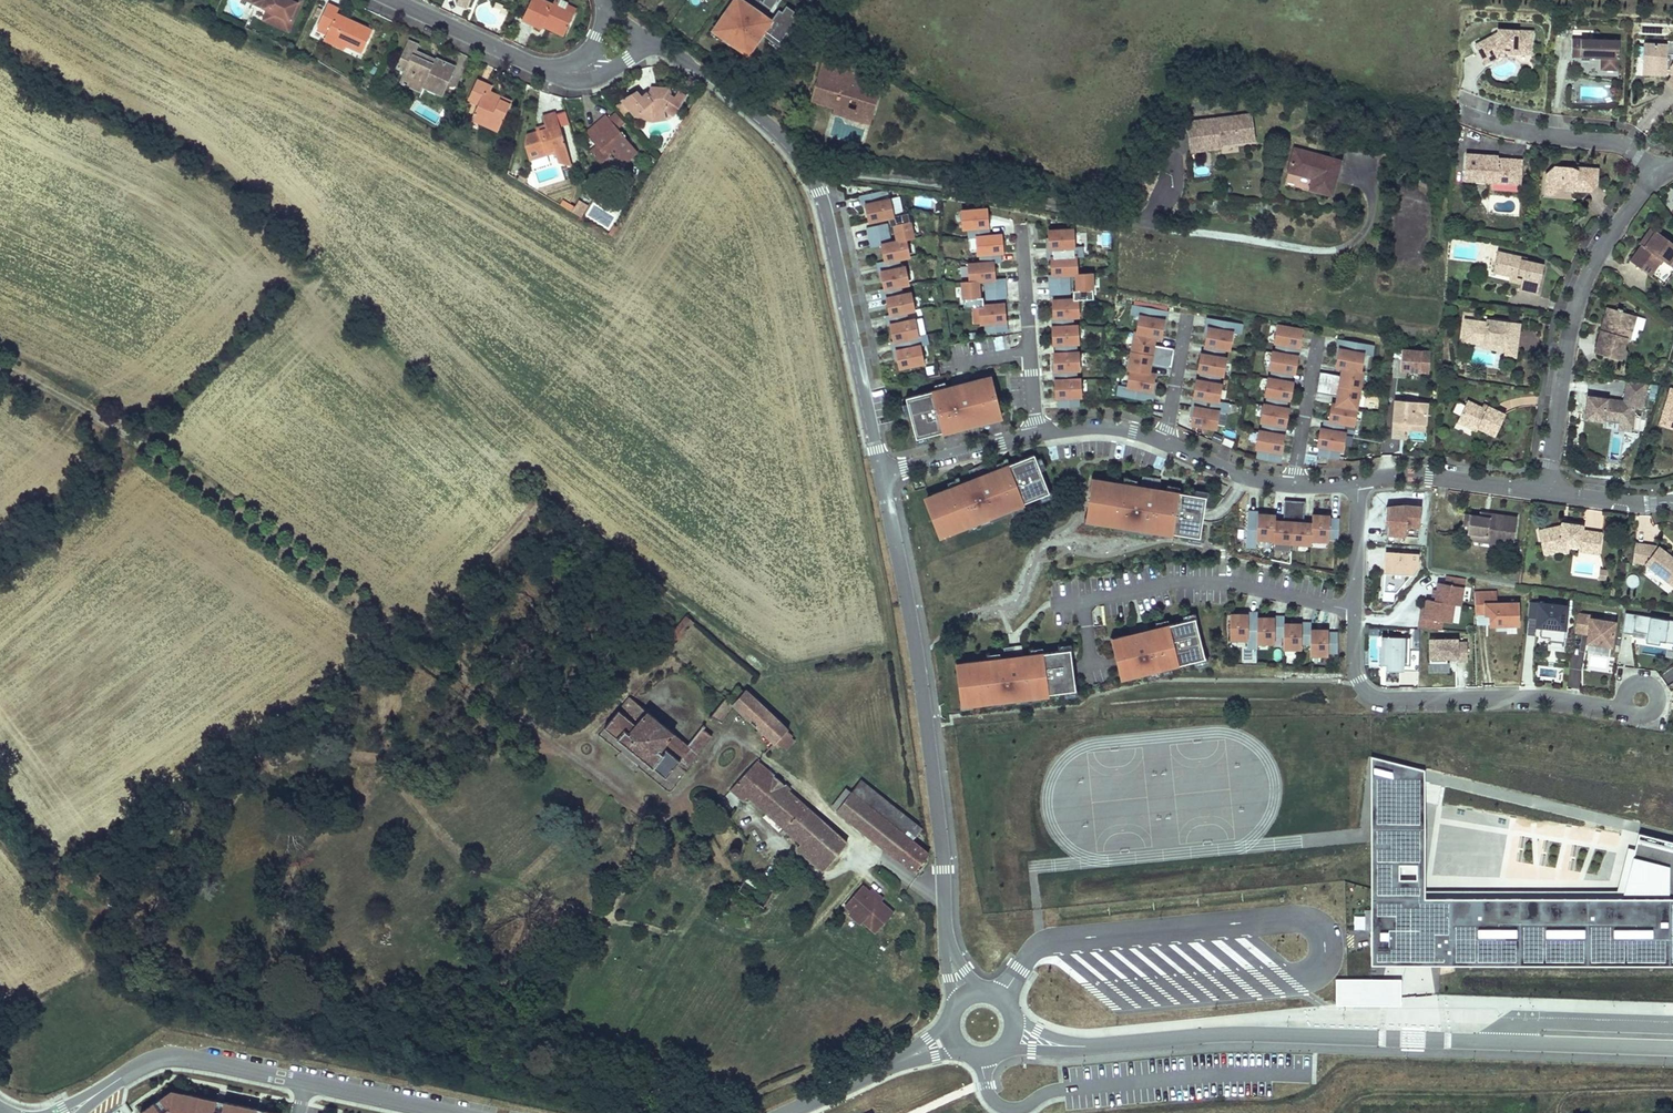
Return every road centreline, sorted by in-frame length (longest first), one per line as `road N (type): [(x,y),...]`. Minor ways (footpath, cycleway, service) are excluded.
road 1 (unclassified): [(662,46),(743,99),(811,175),(883,475)]
road 2 (unclassified): [(883,475),(942,846),(947,941)]
road 3 (unclassified): [(1509,1038),(1229,1030),(1089,1046)]
road 4 (unclassified): [(1354,610),(1356,680),(1371,698),(1543,697),(1638,711),(1642,689)]
road 5 (unclassified): [(1656,158),(1588,251),(1561,332),(1544,484)]
road 6 (unclassified): [(1091,663),(1082,601),(1229,582),(1354,610)]
road 7 (unclassified): [(83,1103),(165,1056),(306,1081)]
road 8 (unclassified): [(1039,429),(1022,212)]
road 9 (residential): [(1469,104),(1531,124),(1629,137),(1656,158)]
road 10 (unclassified): [(1544,484),(1358,479)]
road 11 (residential): [(1509,1038),(1526,1020),(1672,1025)]
road 12 (unclassified): [(1672,1045),(1509,1038)]
road 13 (unclassified): [(1039,429),(883,475)]
road 14 (unclassified): [(1294,485),(1320,328)]
road 15 (residential): [(398,0),(536,64)]
road 16 (unclassified): [(306,1081),(451,1112)]
road 17 (unclassified): [(1294,485),(1166,438)]
road 18 (unclassified): [(1166,438),(1190,305)]
road 19 (residential): [(536,64),(574,79),(662,46)]
road 20 (unclassified): [(1358,479),(1354,610)]
road 21 (unclassified): [(1166,438),(1122,425),(1039,429)]
road 22 (unclassified): [(783,1112),(901,1061)]
road 23 (unclassified): [(1672,494),(1544,484)]

